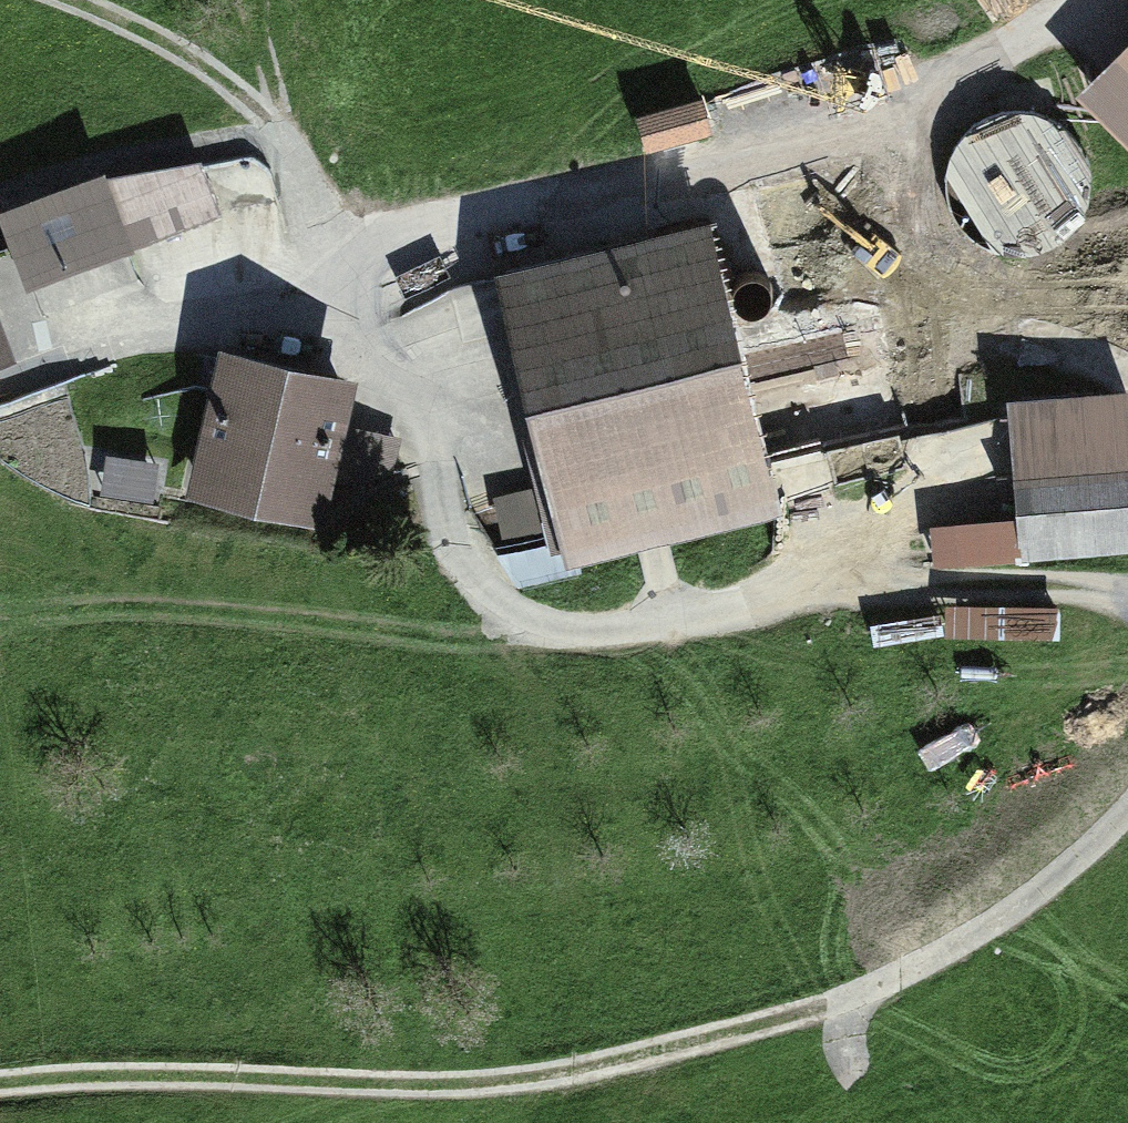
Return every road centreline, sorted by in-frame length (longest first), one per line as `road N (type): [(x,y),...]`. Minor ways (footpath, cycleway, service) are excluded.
road 1 (track): [(1127,605),(850,588),(567,640),(484,606),(357,255),(840,135)]
road 2 (track): [(0,1096),(491,1111),(834,1015),(1025,916),(1127,834)]
road 3 (track): [(55,0),(245,87),(357,255)]

